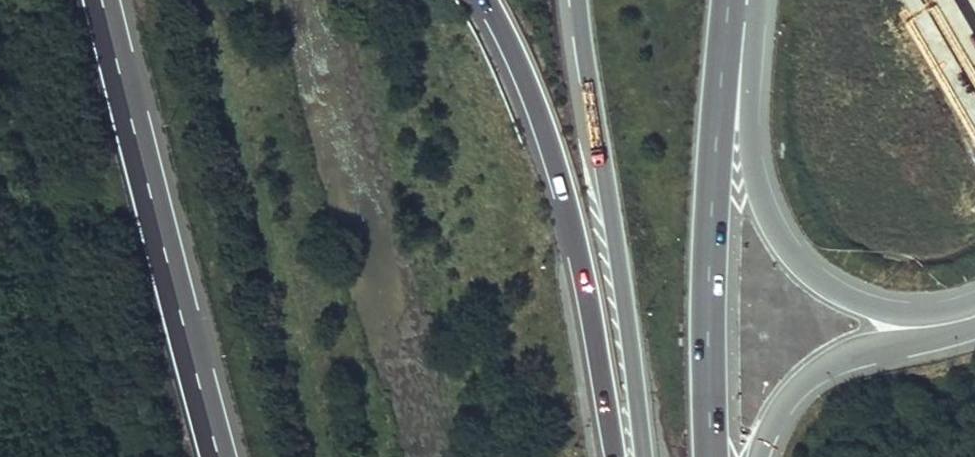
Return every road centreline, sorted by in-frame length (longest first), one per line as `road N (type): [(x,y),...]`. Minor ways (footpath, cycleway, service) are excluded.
road 1 (motorway): [(492,0),(522,68),(566,213),(611,456)]
road 2 (secondary): [(974,310),(927,318),(882,313),(834,296),(799,271),(757,198),(748,145),(752,45),(737,0)]
road 3 (motorway): [(217,456),(100,0)]
road 4 (trunk): [(585,0),(644,456)]
road 5 (trunk): [(710,456),(711,176),(727,0)]
road 6 (secondary): [(759,456),(768,425),(797,384),(829,362),(974,324)]

